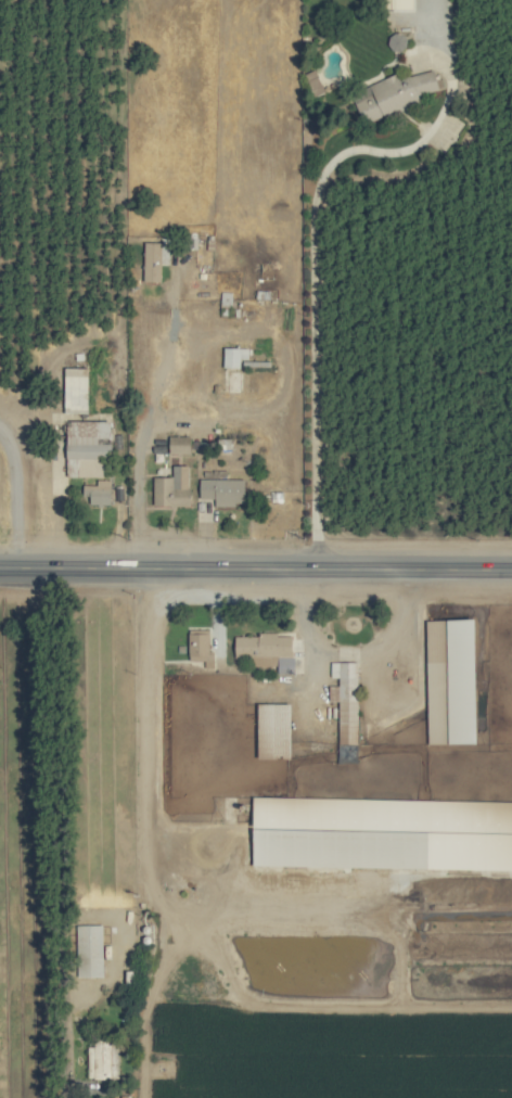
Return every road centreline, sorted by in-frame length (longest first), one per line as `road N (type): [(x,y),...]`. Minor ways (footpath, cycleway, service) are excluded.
road 1 (primary): [(511,569),(0,566)]

